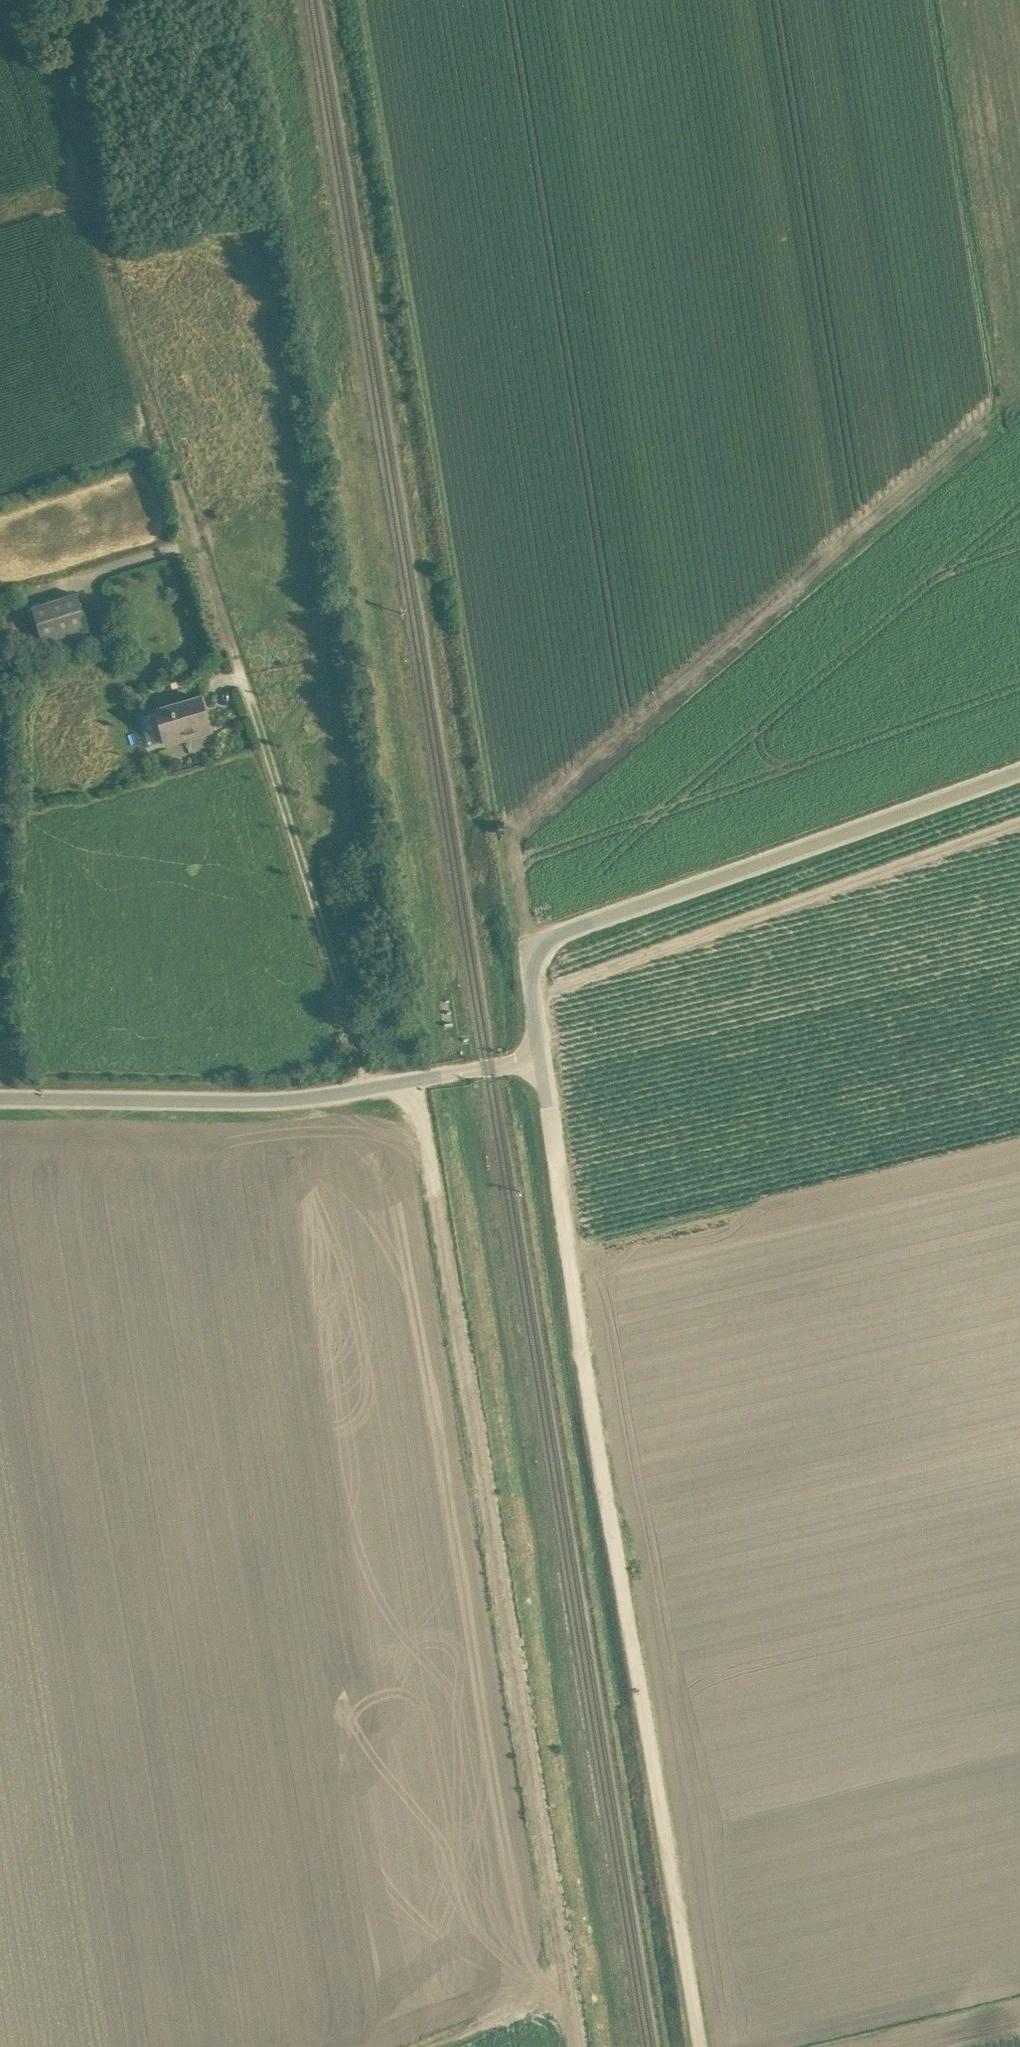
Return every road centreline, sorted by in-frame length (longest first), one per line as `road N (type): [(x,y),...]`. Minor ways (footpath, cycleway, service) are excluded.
road 1 (track): [(700,2046),(539,1061)]
road 2 (track): [(412,1079),(428,1123),(580,2046)]
road 3 (track): [(91,180),(369,1088)]
road 4 (unclassified): [(539,1061),(531,967),(538,941),(1019,770)]
road 5 (tertiary): [(0,1096),(300,1099),(539,1061)]
road 6 (track): [(569,1983),(420,2046)]

